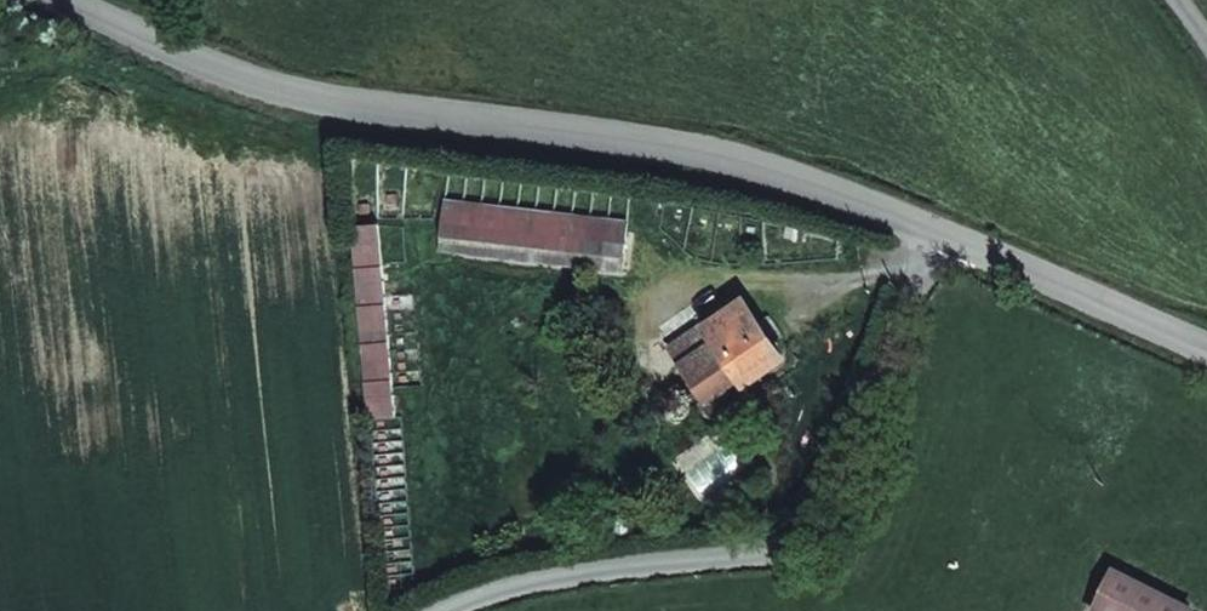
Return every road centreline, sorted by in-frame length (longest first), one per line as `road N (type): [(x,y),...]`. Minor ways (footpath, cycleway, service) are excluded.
road 1 (unclassified): [(949,254),(779,175),(647,141),(311,101),(48,0)]
road 2 (unclassified): [(949,254),(833,519),(813,542),(585,572),(492,591),(442,610)]
road 3 (unclassified): [(1206,356),(949,254)]

